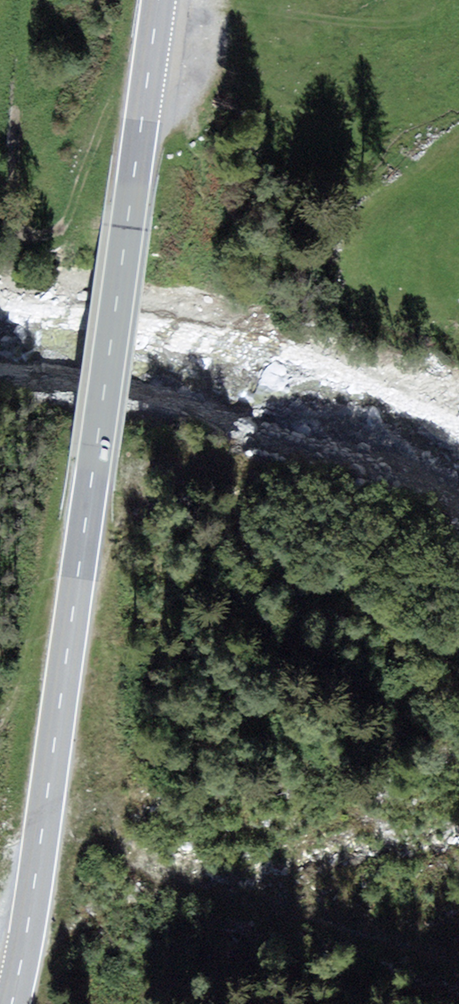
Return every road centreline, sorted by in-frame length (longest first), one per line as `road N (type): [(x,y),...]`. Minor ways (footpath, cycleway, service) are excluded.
road 1 (primary): [(11,1003),(158,0)]
road 2 (track): [(458,934),(445,944),(404,939),(173,876),(132,855),(51,764)]
road 3 (track): [(452,0),(425,27),(249,14)]

